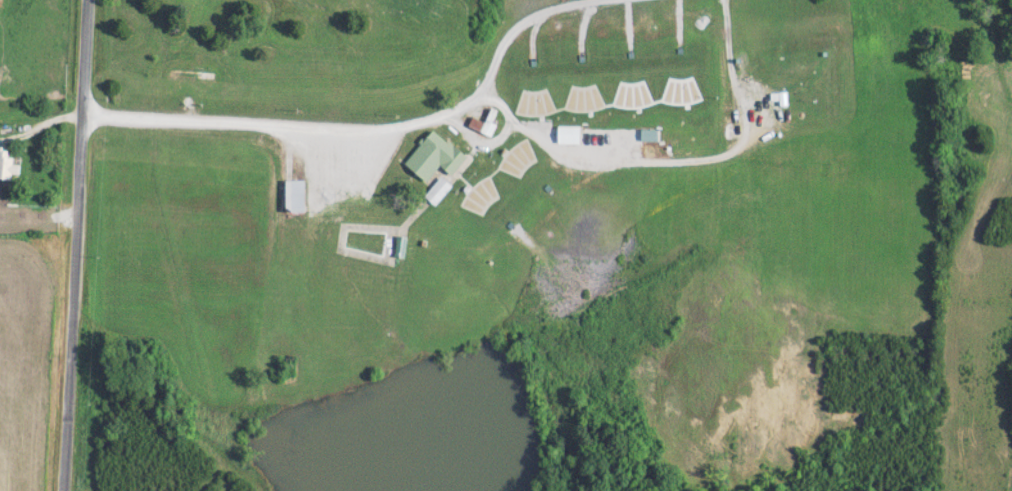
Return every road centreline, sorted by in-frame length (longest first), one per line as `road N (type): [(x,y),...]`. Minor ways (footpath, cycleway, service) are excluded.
road 1 (residential): [(63,490),(87,0)]

